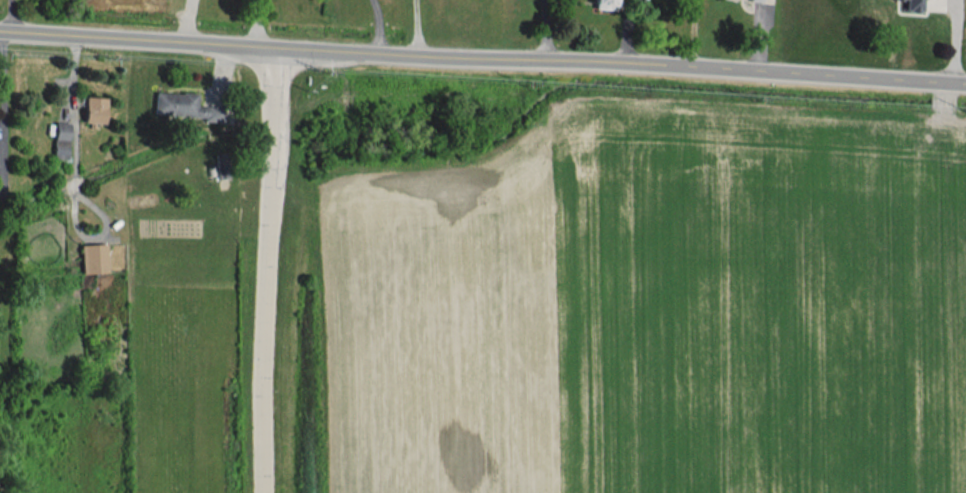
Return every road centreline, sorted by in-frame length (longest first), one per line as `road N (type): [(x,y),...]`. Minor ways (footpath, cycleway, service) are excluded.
road 1 (tertiary): [(0,30),(965,84)]
road 2 (residential): [(264,46),(269,492)]

